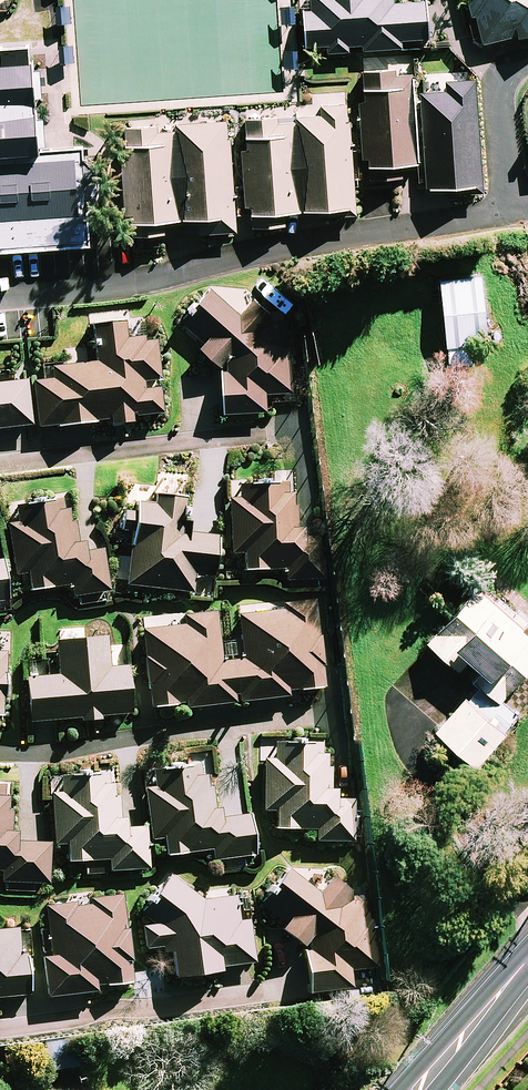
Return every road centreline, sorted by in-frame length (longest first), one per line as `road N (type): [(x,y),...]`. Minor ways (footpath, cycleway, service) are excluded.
road 1 (residential): [(0,297),(503,208)]
road 2 (residential): [(335,715),(0,754)]
road 3 (residential): [(290,984),(0,1026)]
road 4 (residential): [(289,430),(0,465)]
road 5 (residential): [(503,208),(495,88),(510,64),(527,57)]
road 6 (tertiary): [(425,1089),(527,960)]

